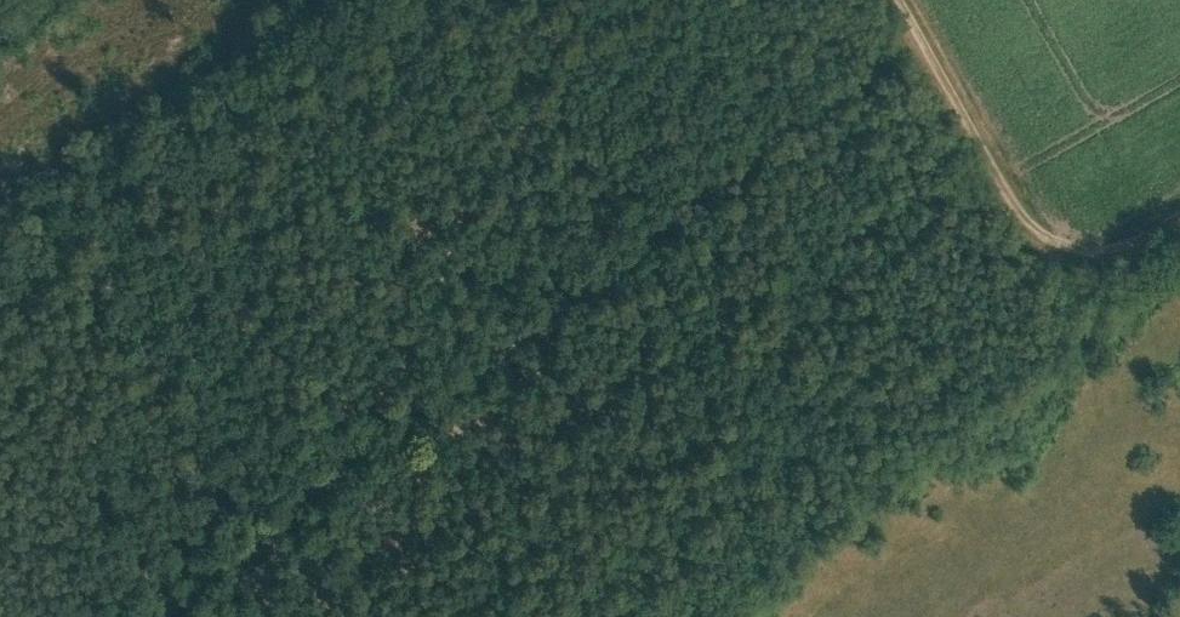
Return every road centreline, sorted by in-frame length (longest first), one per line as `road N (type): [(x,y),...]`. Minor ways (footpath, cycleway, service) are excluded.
road 1 (track): [(1179,219),(1101,255),(1052,245),(1030,231),(1009,210),(890,0)]
road 2 (track): [(0,265),(145,165),(329,0)]

